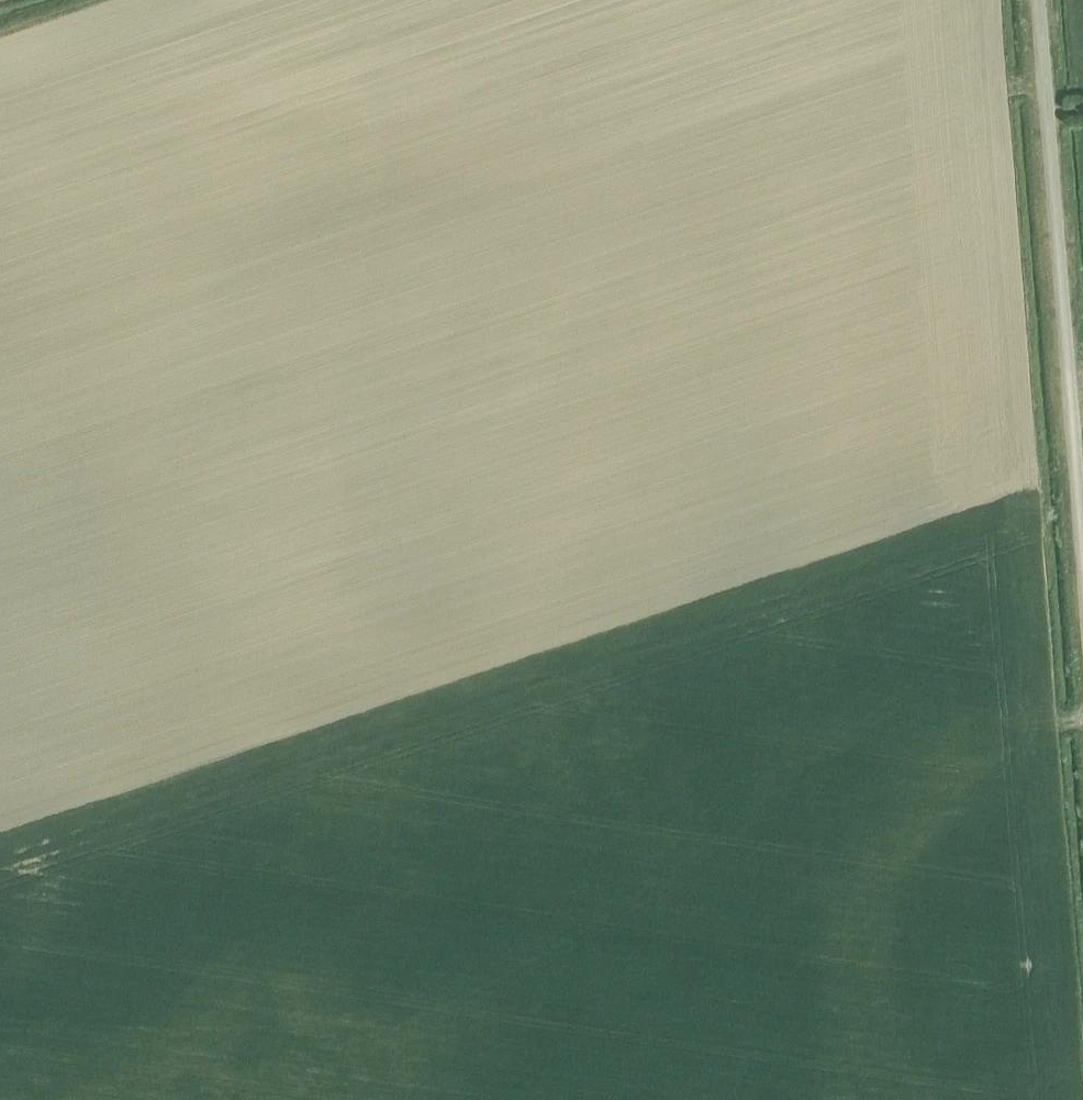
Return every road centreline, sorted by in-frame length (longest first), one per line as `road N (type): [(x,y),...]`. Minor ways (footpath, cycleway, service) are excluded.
road 1 (unclassified): [(1082,614),(1034,0)]

